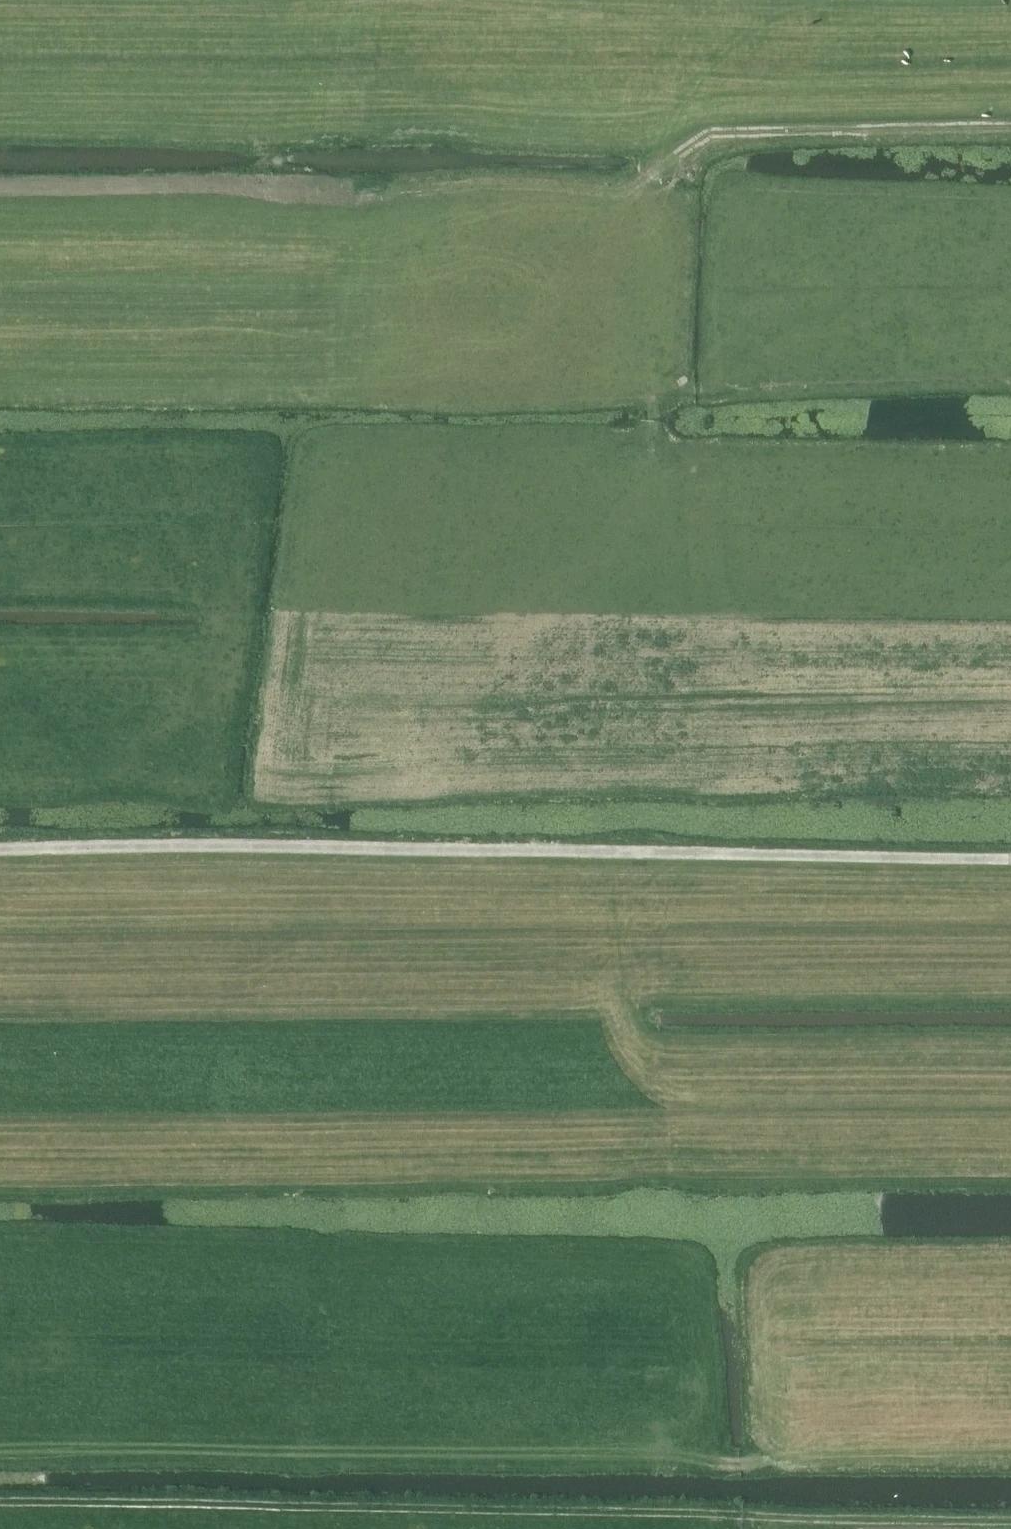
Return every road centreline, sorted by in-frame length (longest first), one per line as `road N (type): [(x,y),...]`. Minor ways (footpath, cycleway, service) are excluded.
road 1 (track): [(1010,1520),(0,1505)]
road 2 (track): [(1010,859),(0,850)]

